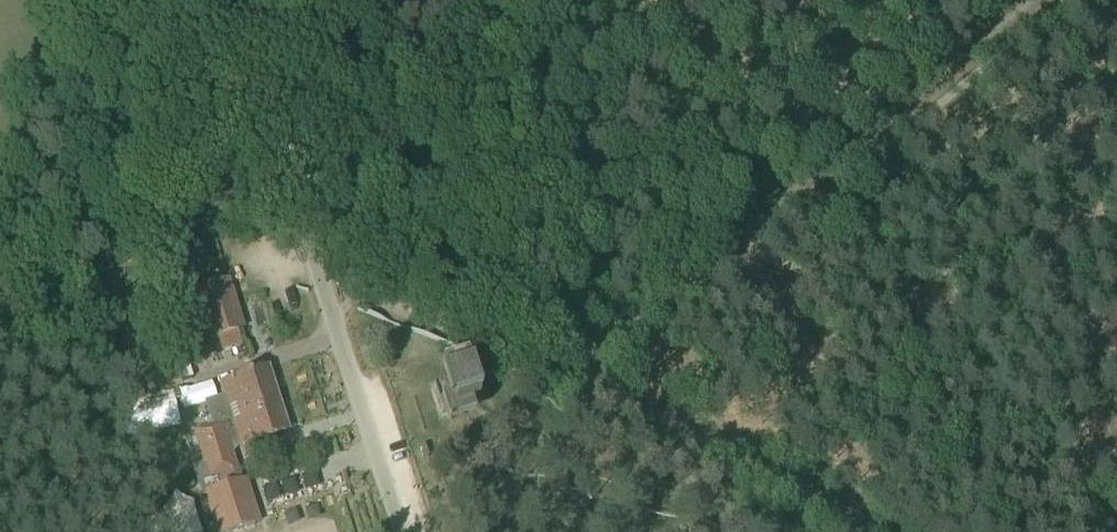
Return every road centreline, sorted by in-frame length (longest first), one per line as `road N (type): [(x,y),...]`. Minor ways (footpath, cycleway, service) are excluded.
road 1 (unclassified): [(402,531),(233,0)]
road 2 (track): [(608,350),(1030,0)]
road 3 (track): [(571,373),(866,531)]
road 4 (track): [(323,288),(571,373)]

